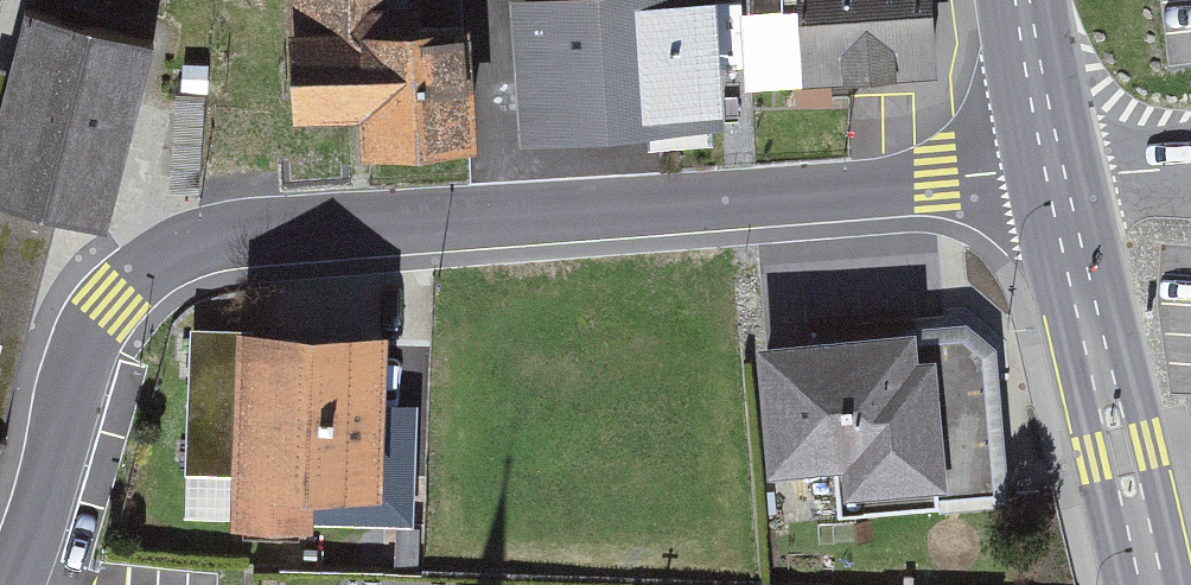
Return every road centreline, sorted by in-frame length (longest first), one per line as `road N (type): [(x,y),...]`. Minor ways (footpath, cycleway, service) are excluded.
road 1 (residential): [(14,584),(89,334),(112,299),(167,256),(246,235),(1057,177)]
road 2 (primary): [(1151,584),(1057,177)]
road 3 (primary): [(1057,177),(1023,0)]
road 4 (residential): [(1057,177),(1190,167)]

